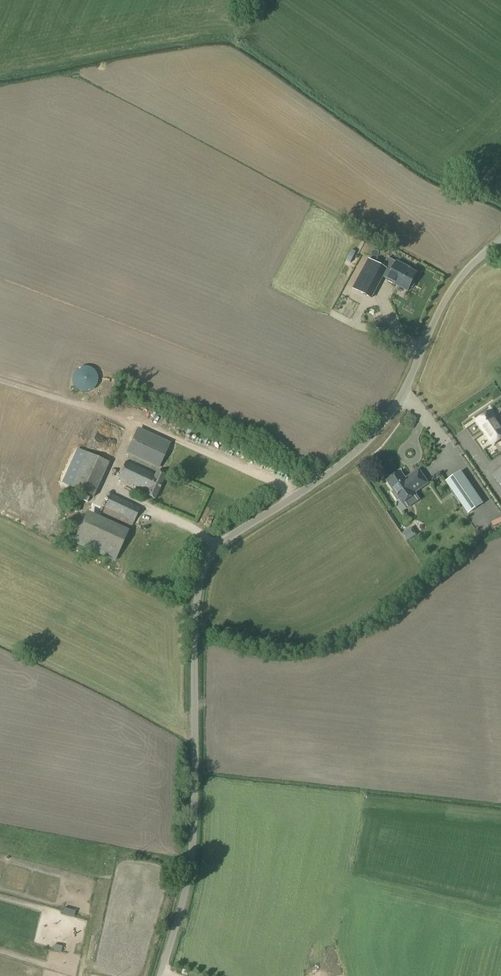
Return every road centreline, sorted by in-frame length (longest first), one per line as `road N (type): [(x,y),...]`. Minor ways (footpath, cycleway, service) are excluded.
road 1 (unclassified): [(161,975),(188,886),(194,829),(198,611),(206,564),(379,429),(446,297),(474,260),(500,242)]

